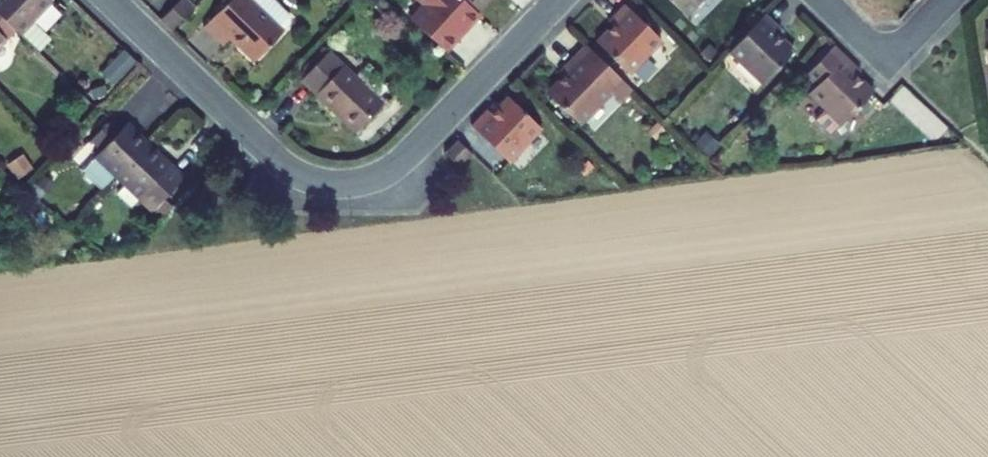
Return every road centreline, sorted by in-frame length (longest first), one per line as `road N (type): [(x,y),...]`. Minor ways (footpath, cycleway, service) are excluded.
road 1 (residential): [(111,0),(284,164),(325,182),(376,173),(408,154),(557,0)]
road 2 (residential): [(825,0),(888,61),(946,0)]

